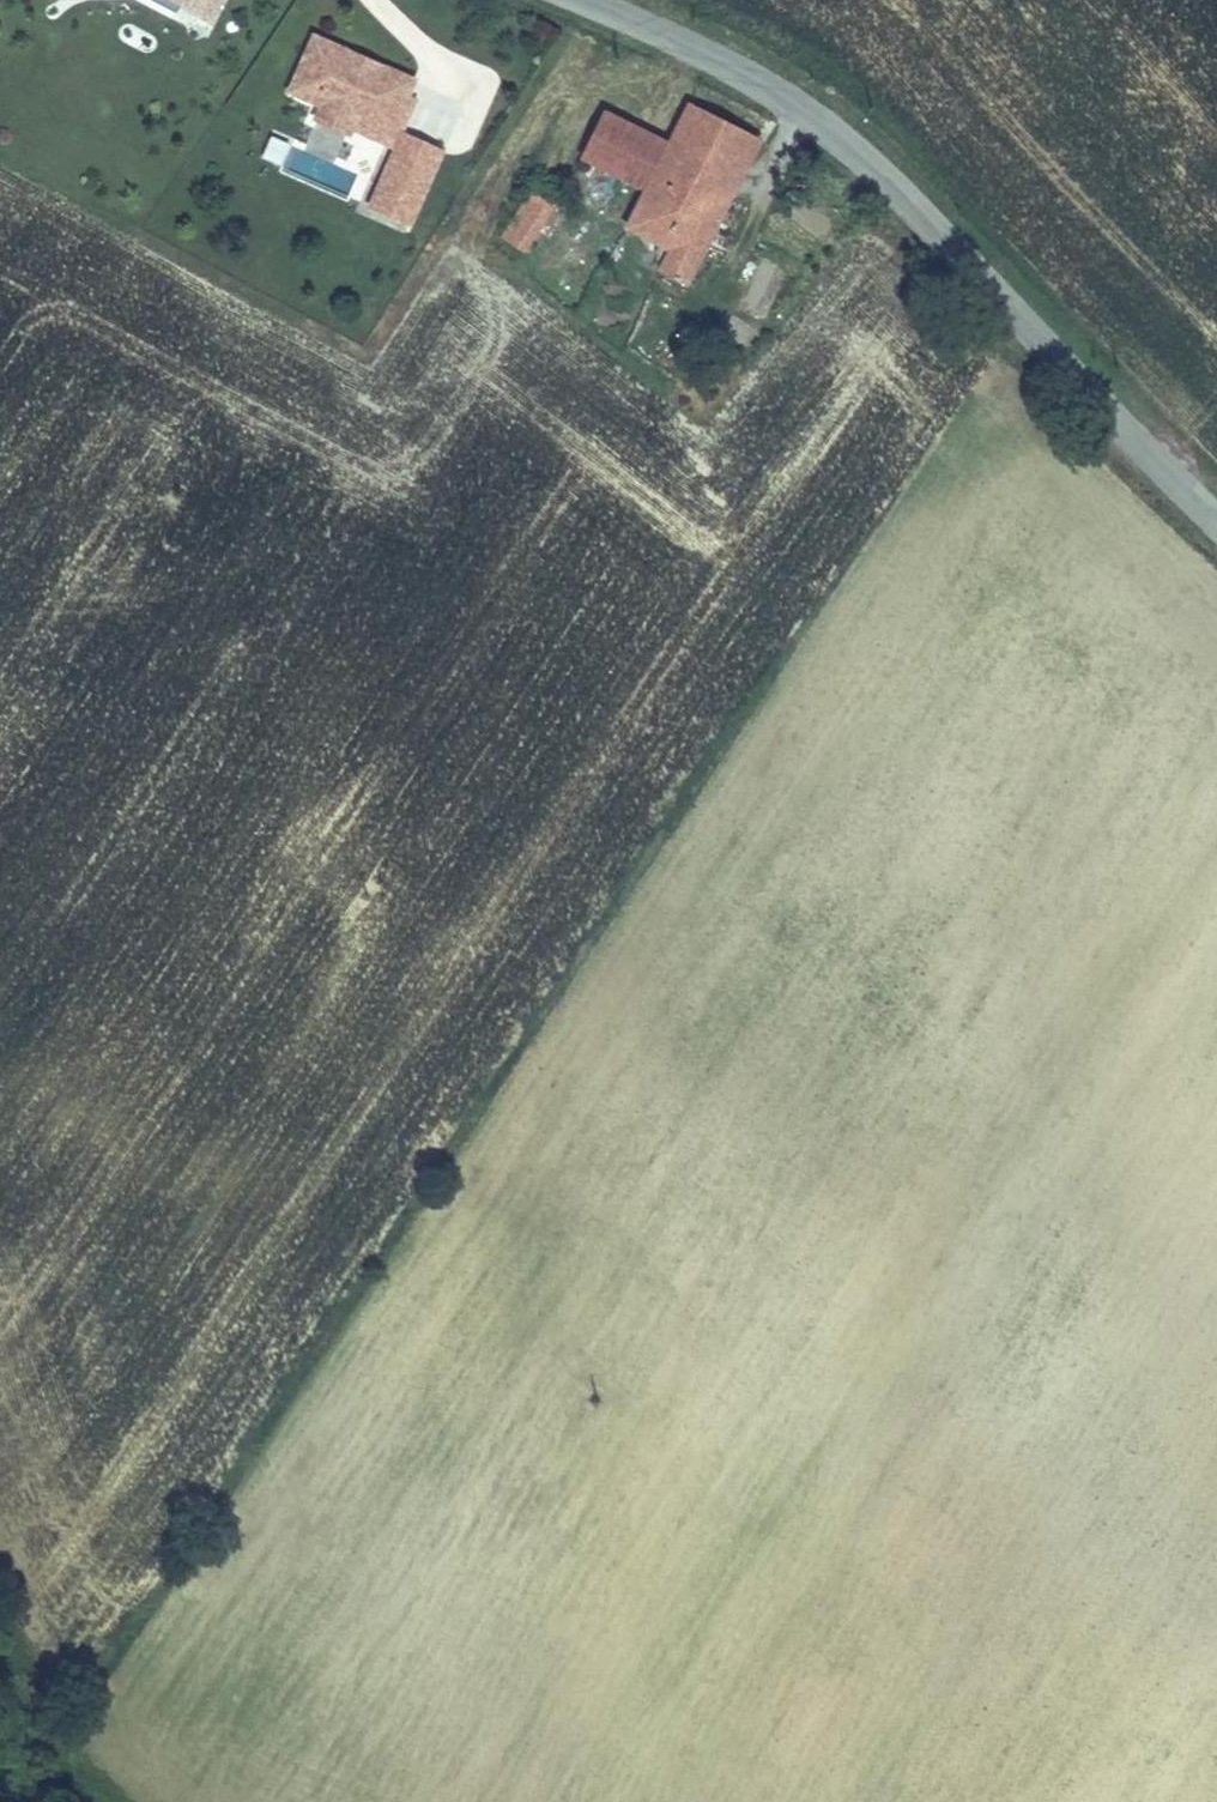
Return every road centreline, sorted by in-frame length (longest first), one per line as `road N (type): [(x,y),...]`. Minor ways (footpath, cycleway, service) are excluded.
road 1 (tertiary): [(584,0),(683,40),(827,125),(899,188),(1216,516)]

